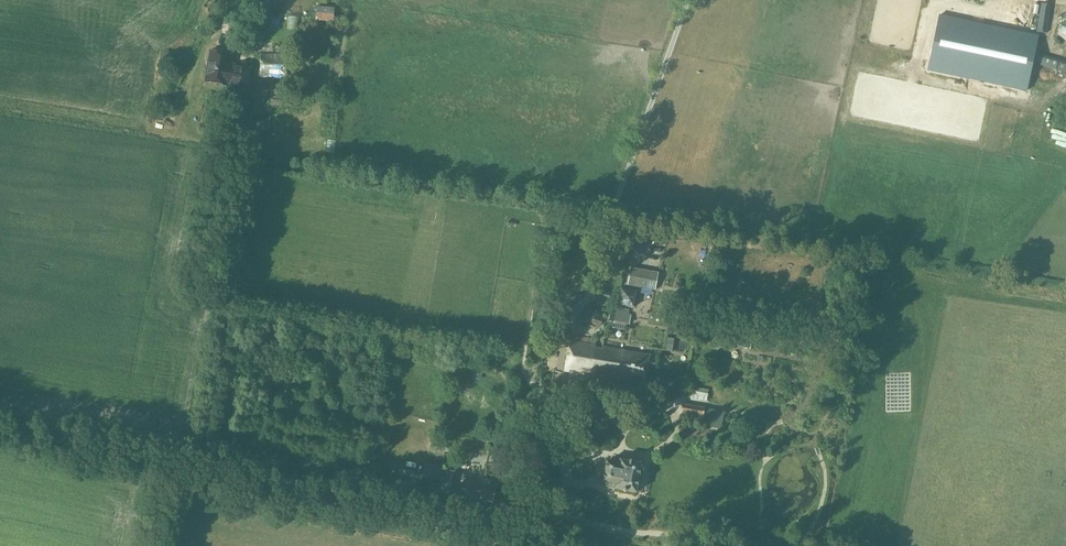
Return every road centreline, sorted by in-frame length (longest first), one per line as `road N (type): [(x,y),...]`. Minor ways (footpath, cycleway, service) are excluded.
road 1 (track): [(190,469),(528,538)]
road 2 (track): [(171,465),(0,430)]

